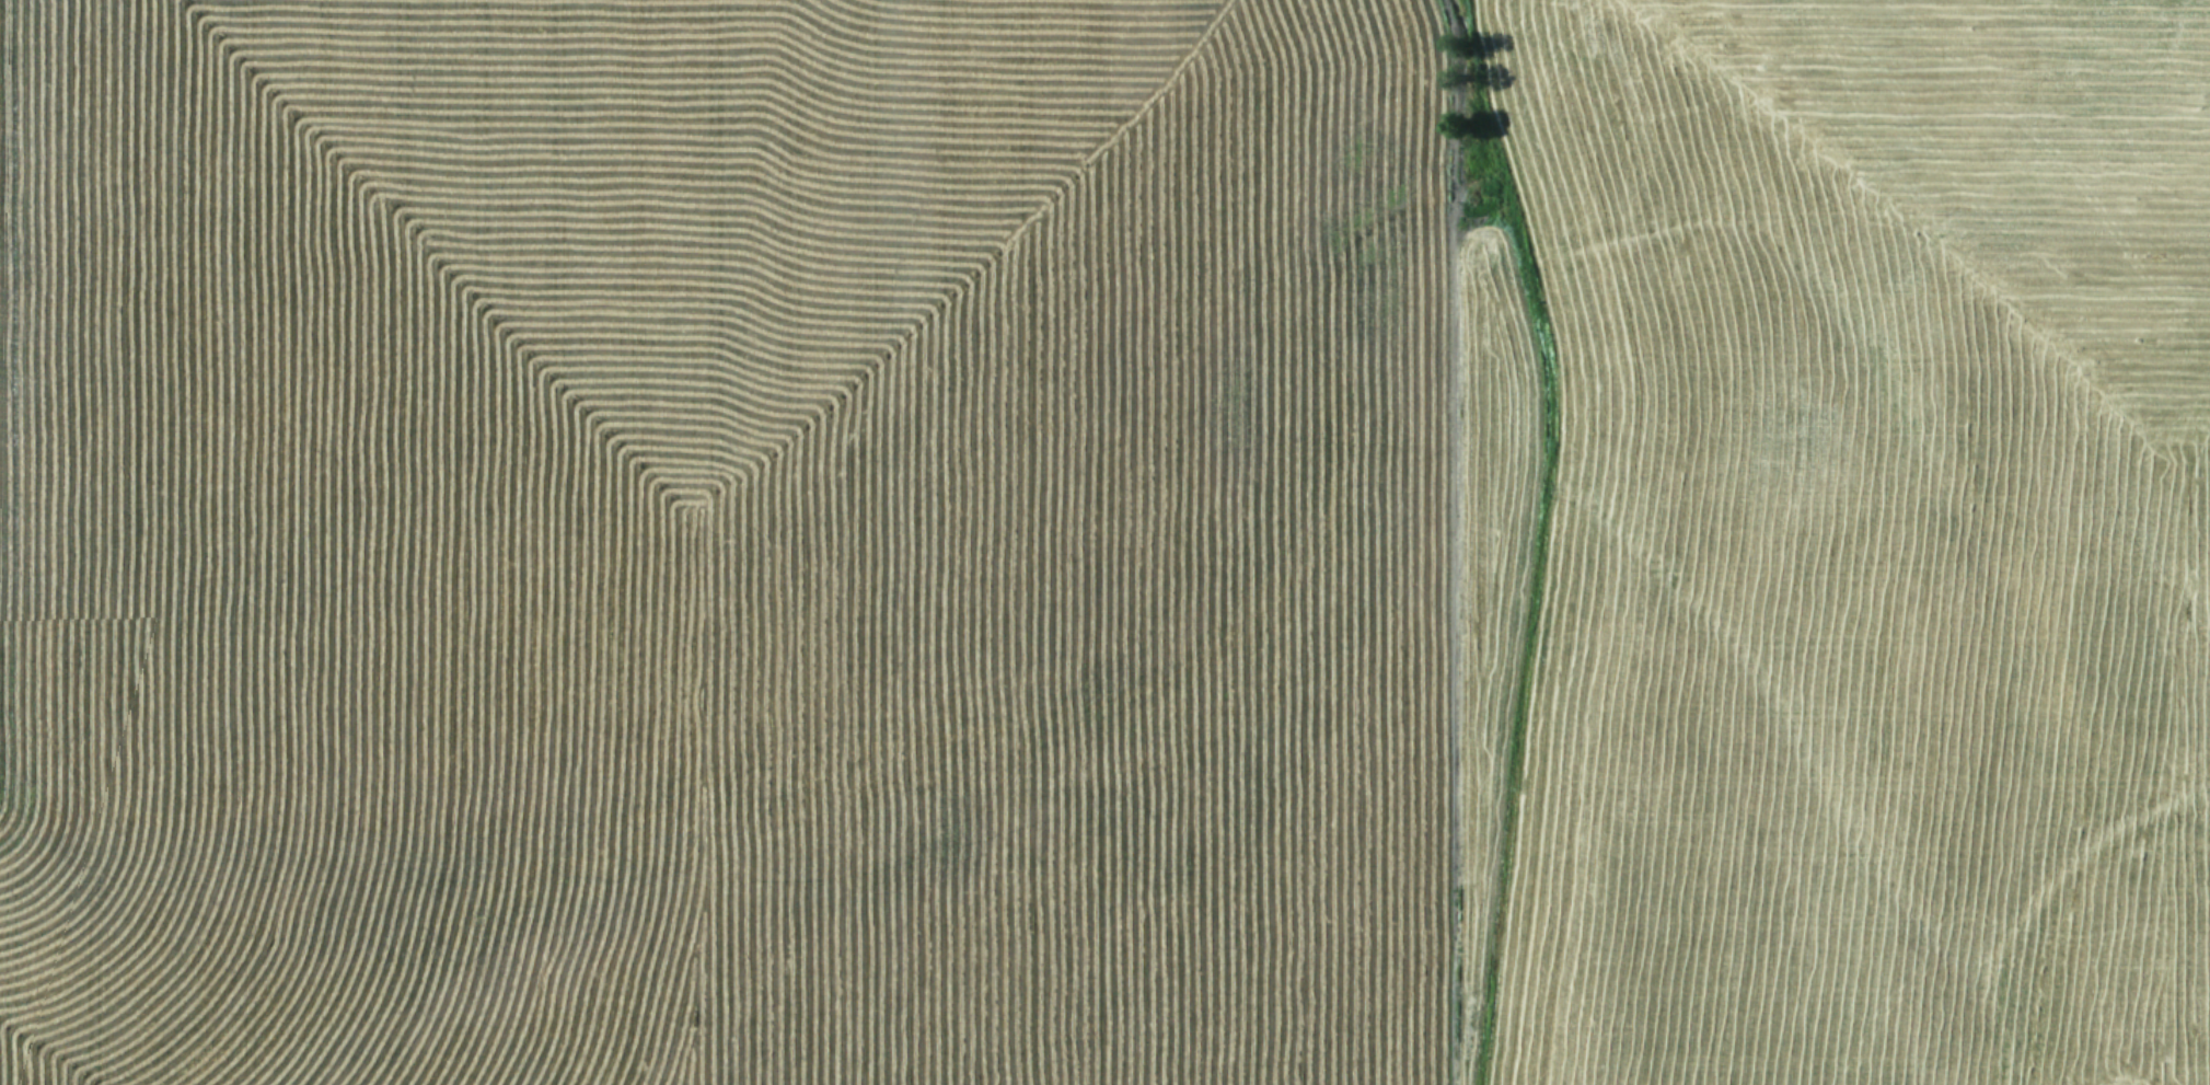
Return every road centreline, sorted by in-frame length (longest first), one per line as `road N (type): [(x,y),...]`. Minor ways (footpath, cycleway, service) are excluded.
road 1 (residential): [(0,810),(881,805),(881,0)]

